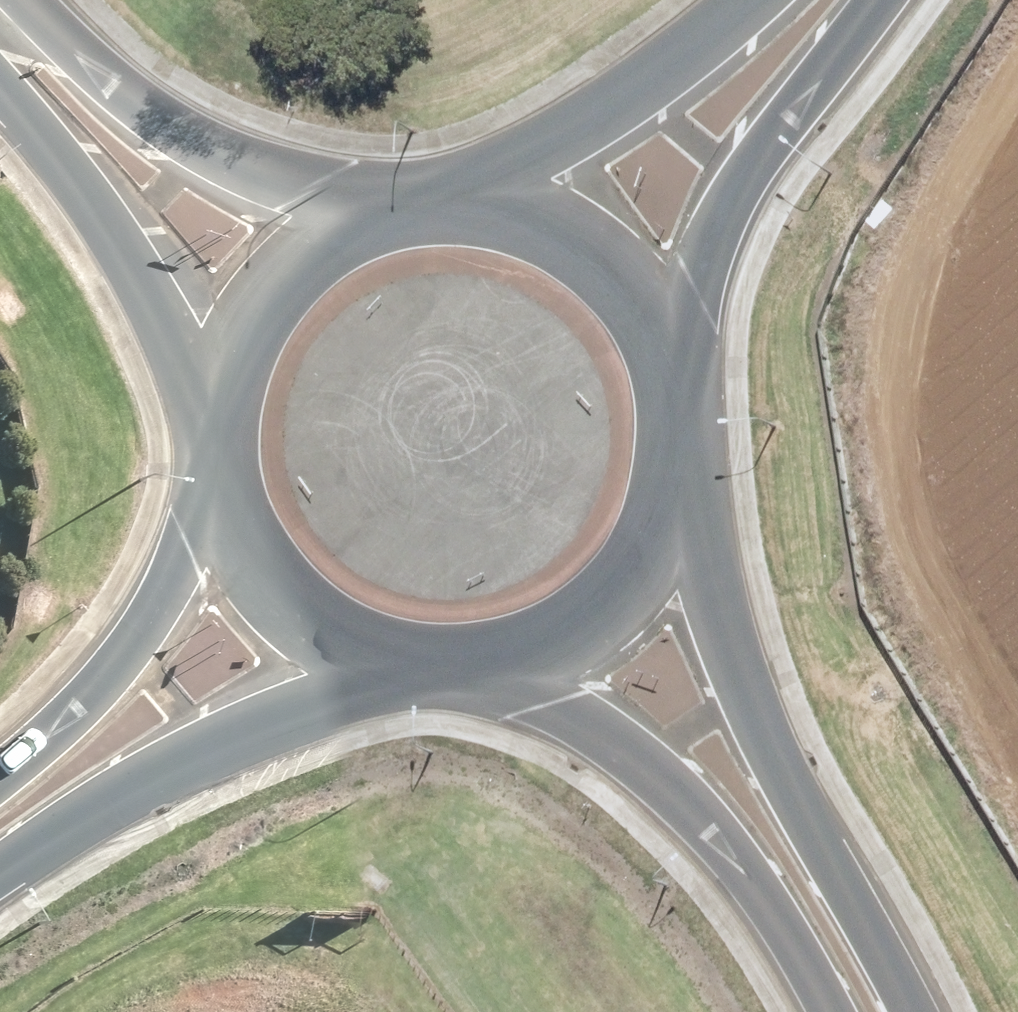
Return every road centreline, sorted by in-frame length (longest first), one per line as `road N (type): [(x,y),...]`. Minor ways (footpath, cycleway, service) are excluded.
road 1 (tertiary): [(670,490),(744,697),(911,1011)]
road 2 (tertiary): [(831,1011),(764,897),(646,769),(480,675)]
road 3 (secondary): [(402,669),(208,749),(0,875)]
road 4 (tertiary): [(22,0),(133,107),(197,148),(255,176),(375,213)]
road 5 (secondary): [(884,0),(744,185),(661,347)]
road 6 (tertiary): [(222,420),(114,237),(0,92)]
road 7 (secondary): [(0,778),(128,650),(221,475)]
road 8 (secondary): [(471,202),(640,97),(761,0)]
road 9 (secondary): [(670,490),(659,545),(613,612),(554,650),(480,675)]
road 10 (secondary): [(402,669),(343,652),(293,621),(261,586),(221,475)]
road 11 (secondary): [(222,420),(231,363),(272,281),(320,240),(375,213)]
road 12 (secondary): [(471,202),(571,242),(611,274),(661,347)]
road 13 (secondary): [(661,347),(672,398),(670,490)]

